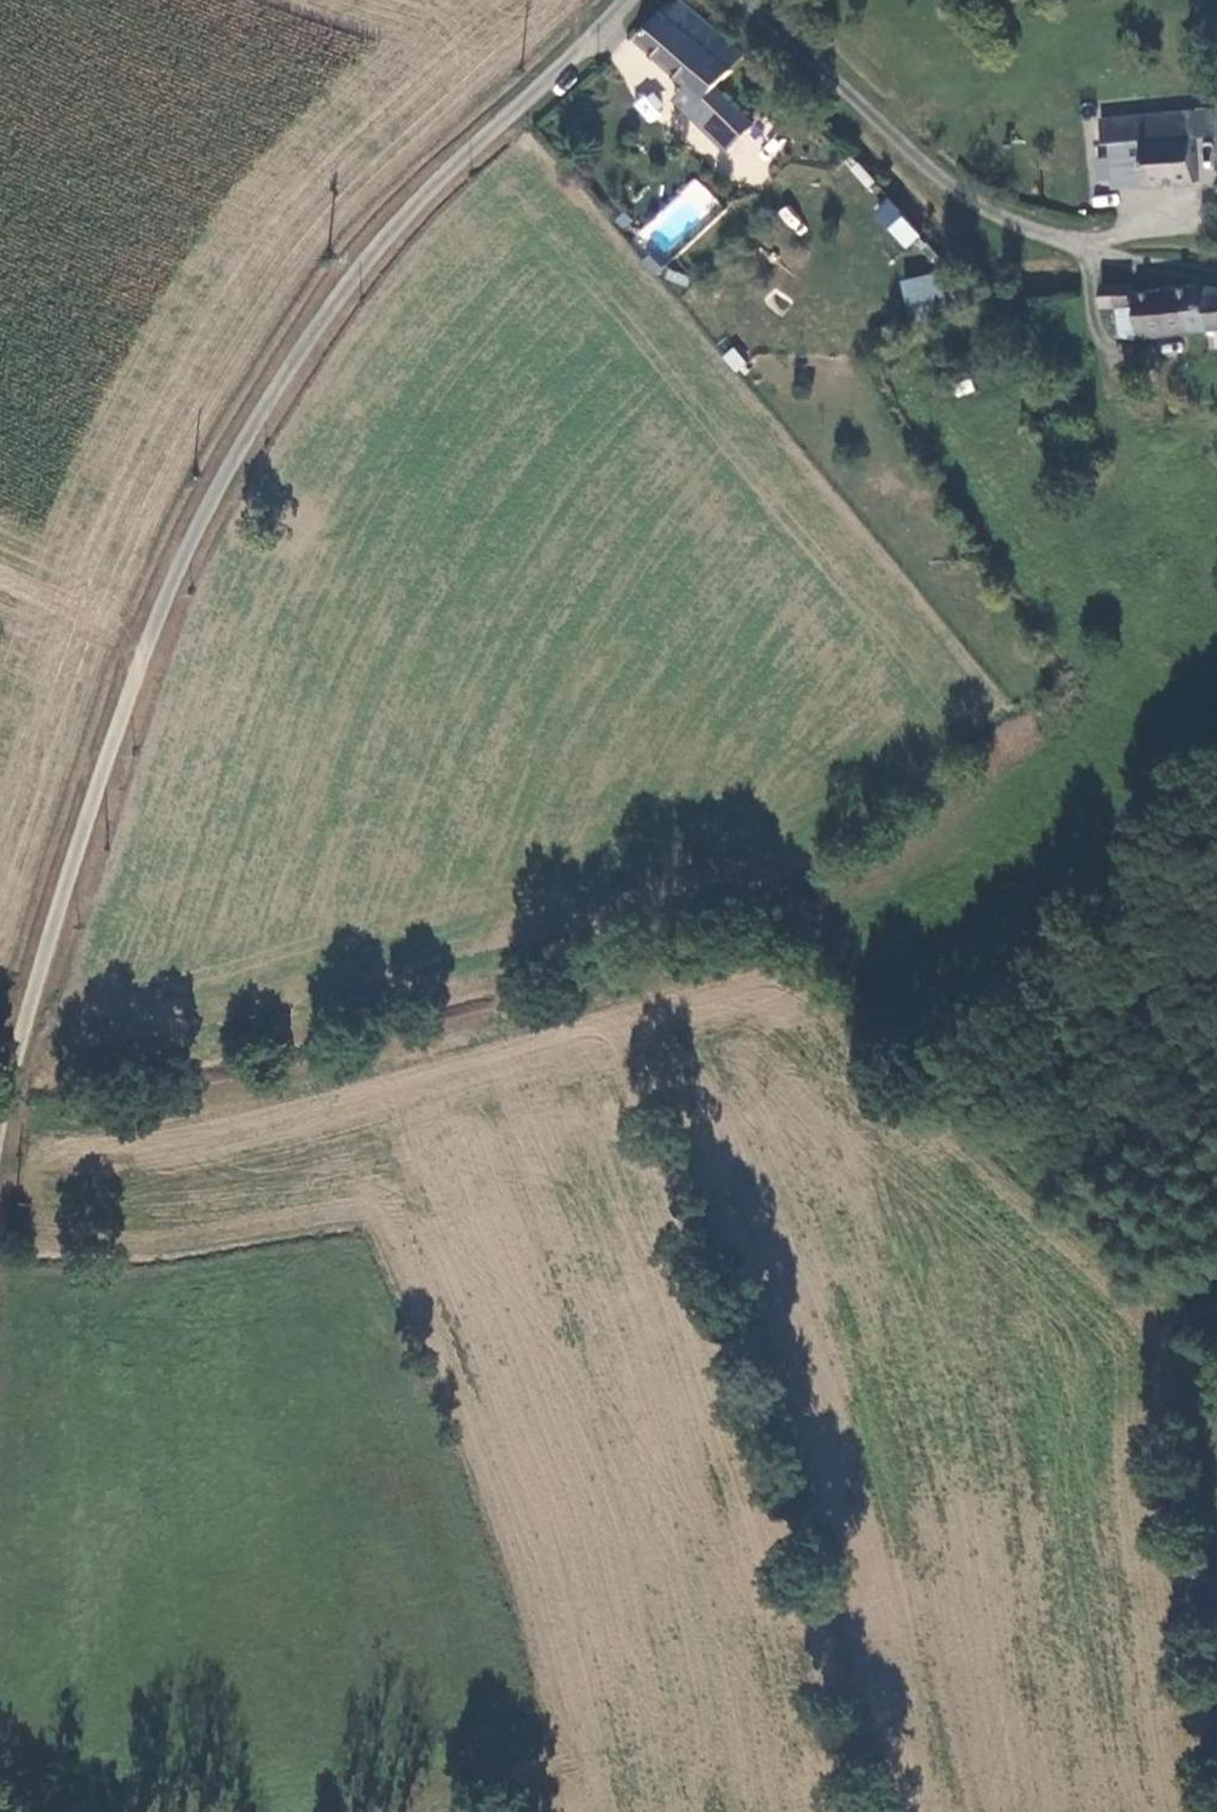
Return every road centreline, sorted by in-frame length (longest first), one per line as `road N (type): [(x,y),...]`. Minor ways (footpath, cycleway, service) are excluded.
road 1 (unclassified): [(635,0),(387,246),(185,549),(0,1115)]
road 2 (unclassified): [(1216,275),(1013,227),(954,192),(870,100),(753,0)]

